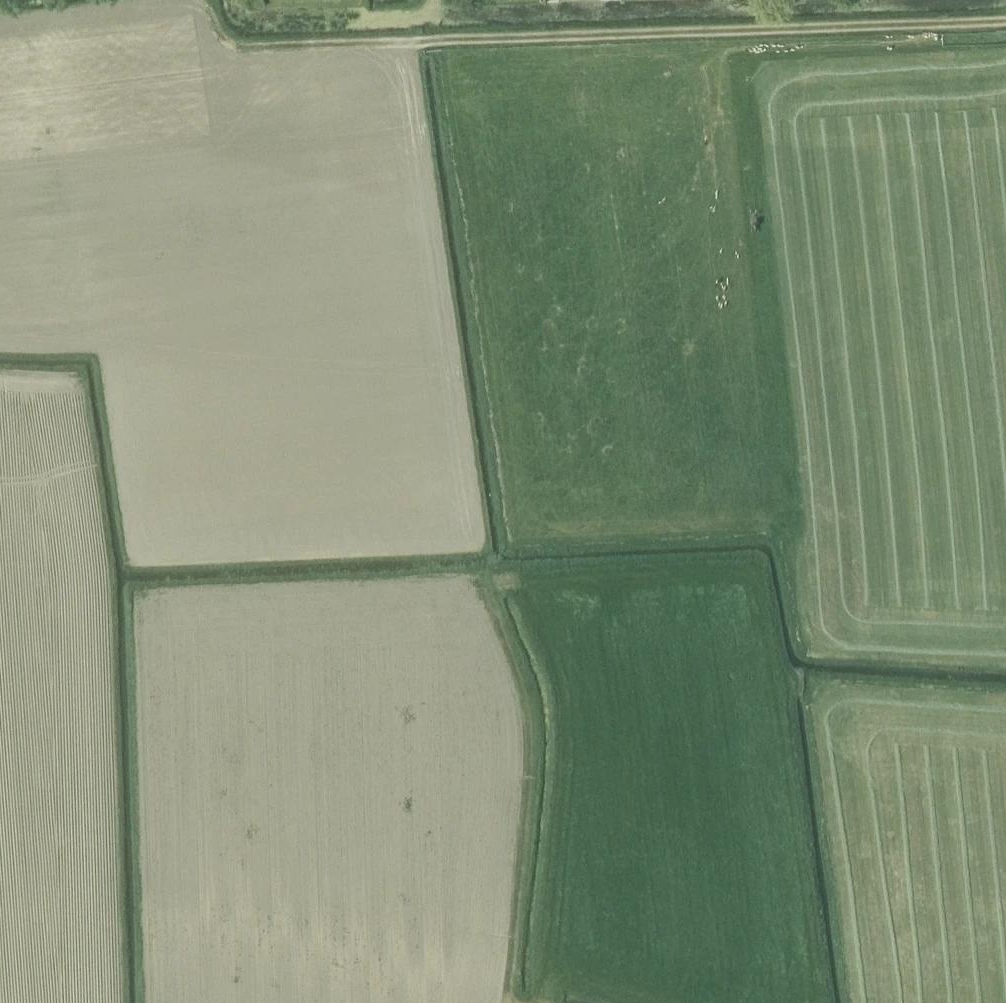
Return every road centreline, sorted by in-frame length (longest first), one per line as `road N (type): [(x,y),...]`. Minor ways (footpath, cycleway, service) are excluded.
road 1 (track): [(1005,17),(424,39)]

